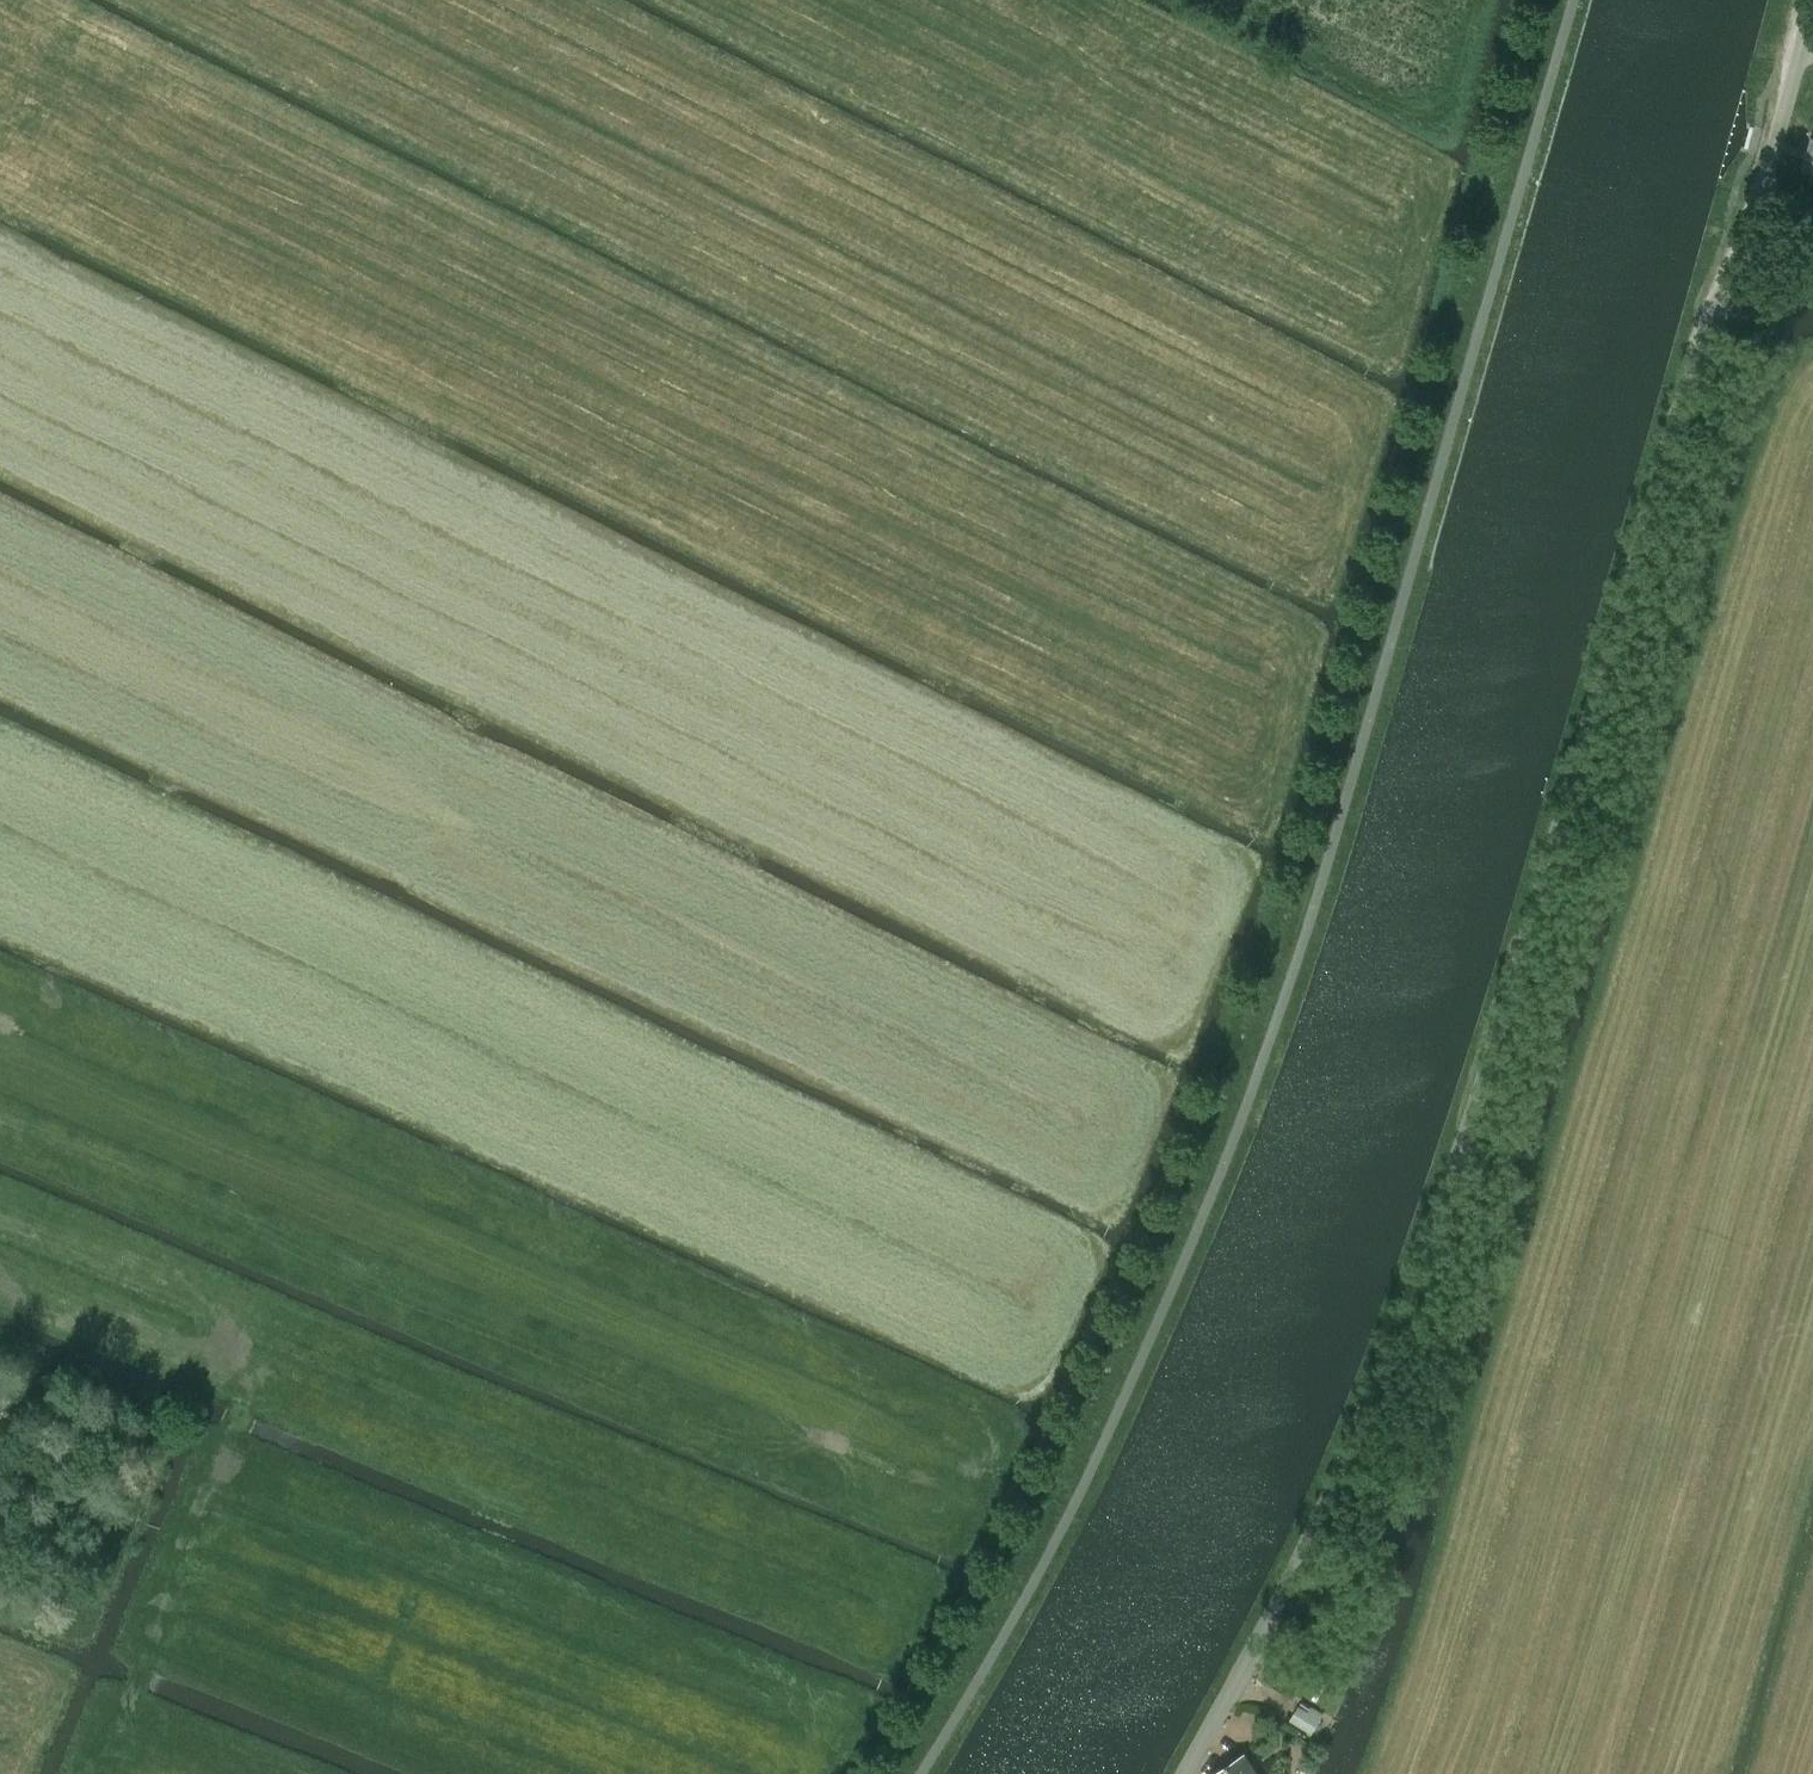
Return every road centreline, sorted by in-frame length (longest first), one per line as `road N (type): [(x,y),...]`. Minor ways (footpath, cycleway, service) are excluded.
road 1 (unclassified): [(1186,1773),(1308,1552),(1424,1264),(1684,387),(1751,222),(1812,0)]

